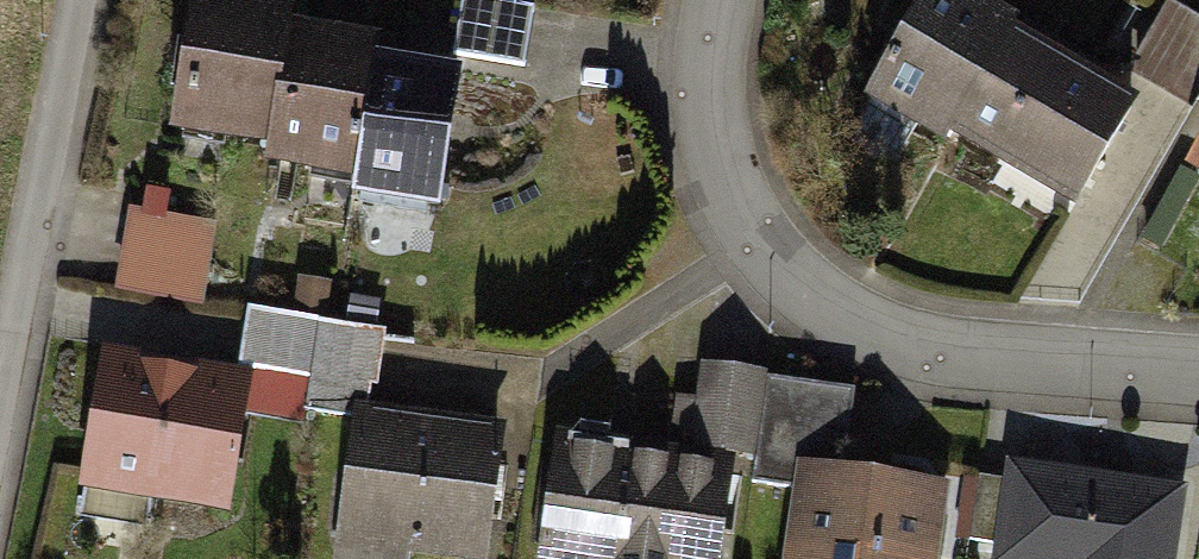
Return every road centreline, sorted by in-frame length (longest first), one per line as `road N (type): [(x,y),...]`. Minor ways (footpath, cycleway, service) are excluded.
road 1 (residential): [(723,0),(716,40),(721,167),(777,276),(889,341),(1198,371)]
road 2 (residential): [(87,0),(0,431)]

